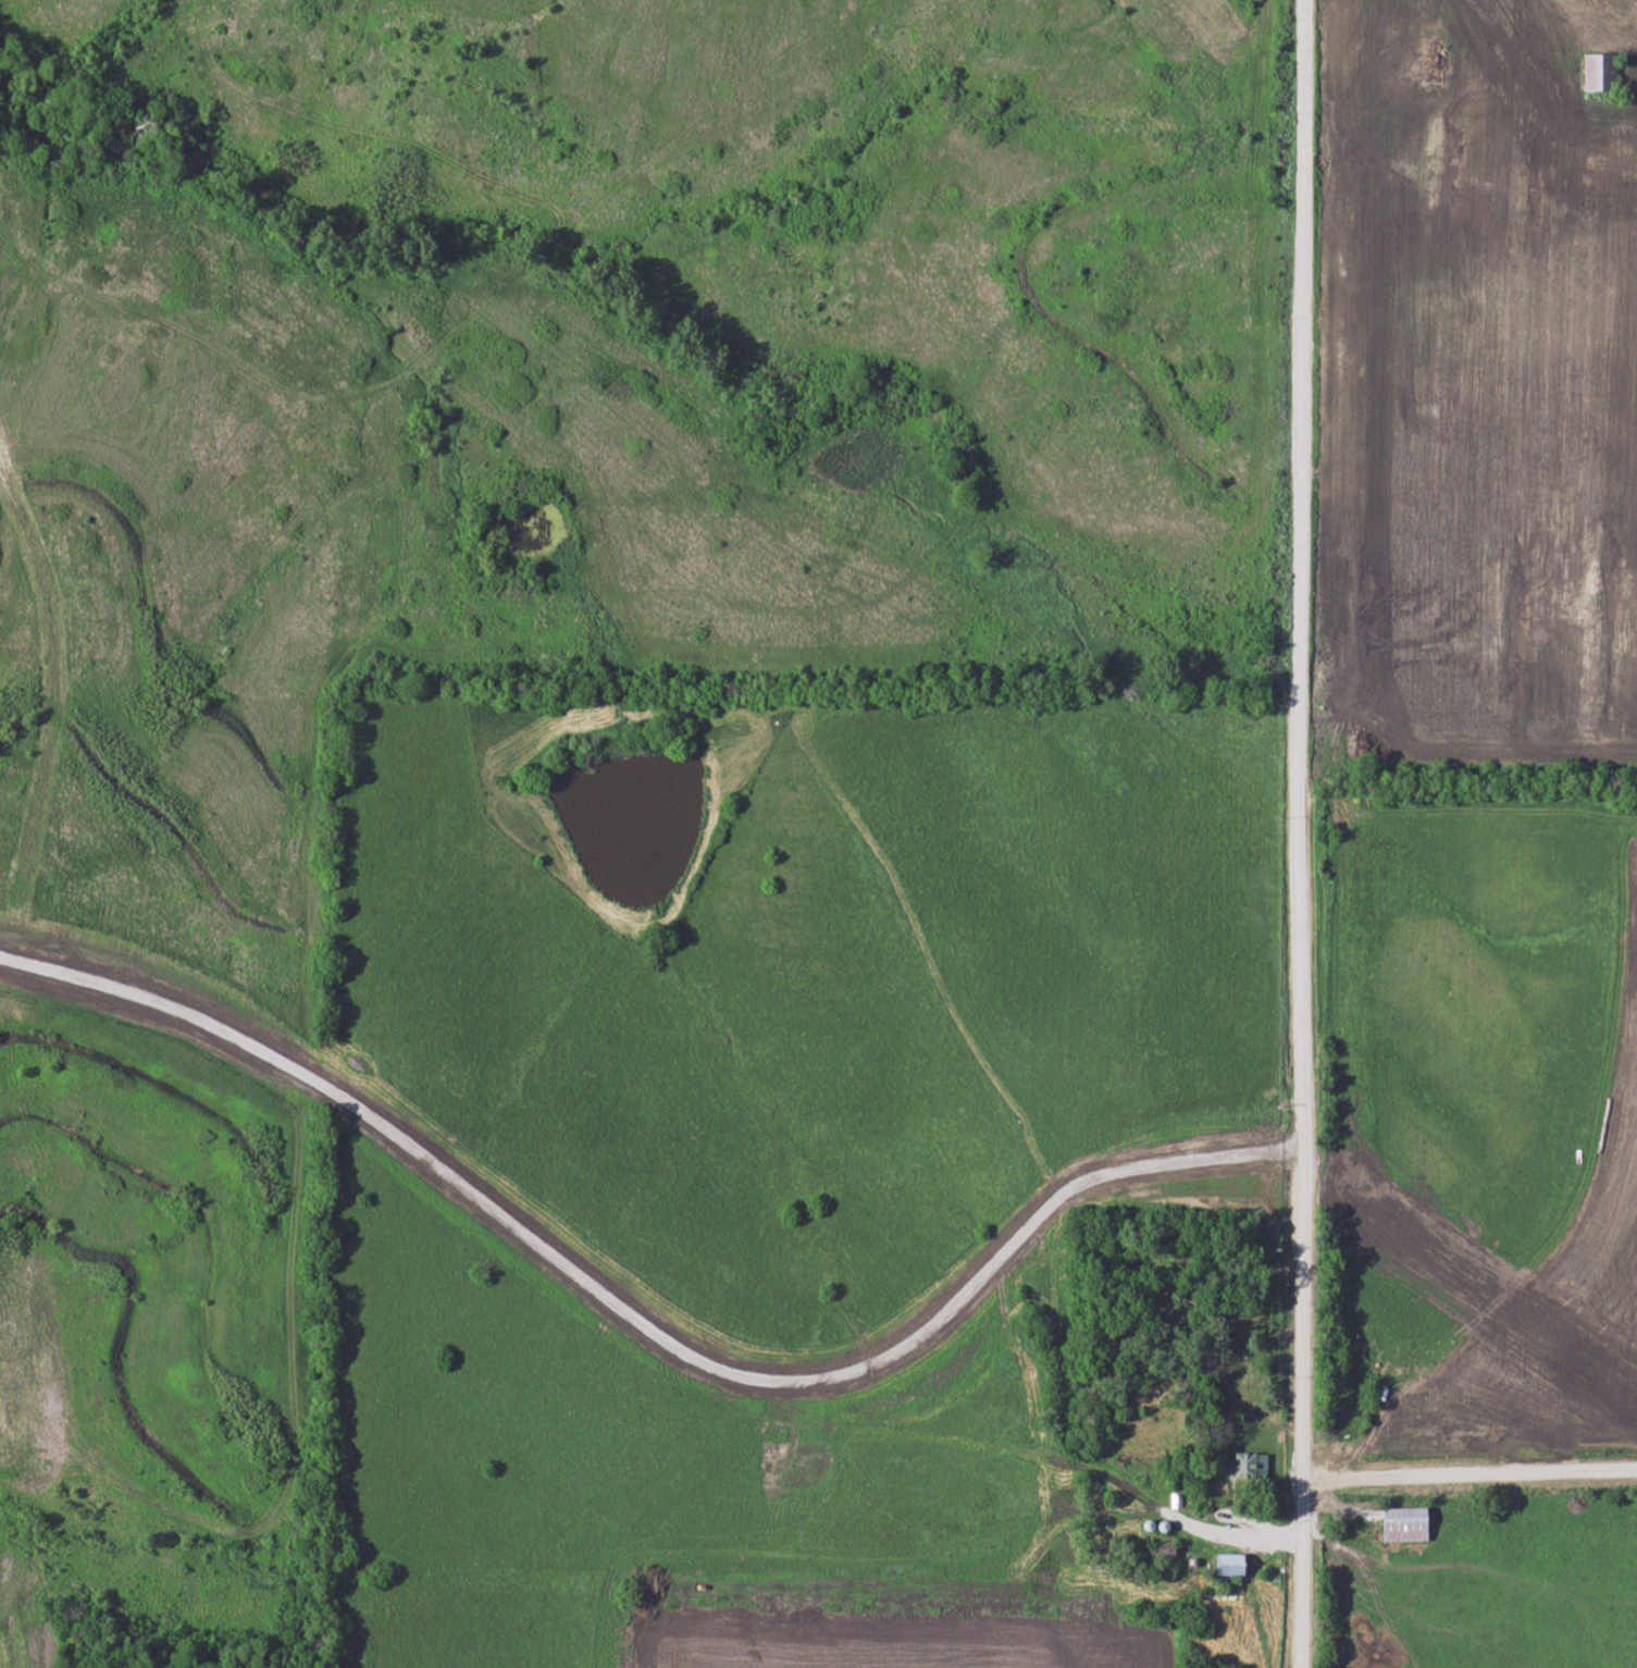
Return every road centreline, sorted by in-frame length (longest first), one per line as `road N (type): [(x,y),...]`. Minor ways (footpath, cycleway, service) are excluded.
road 1 (tertiary): [(1299,1667),(1304,0)]
road 2 (residential): [(1636,1470),(1299,1480)]

